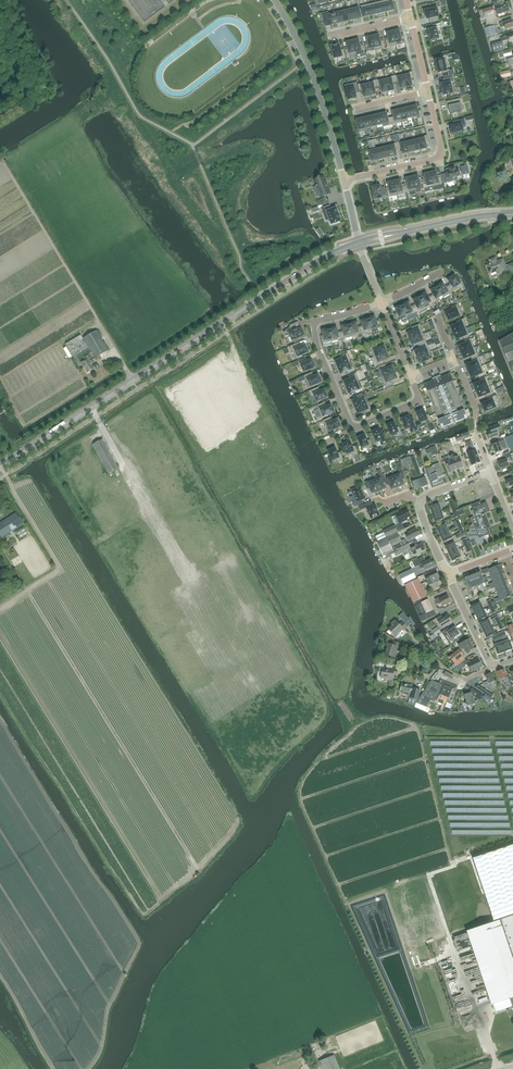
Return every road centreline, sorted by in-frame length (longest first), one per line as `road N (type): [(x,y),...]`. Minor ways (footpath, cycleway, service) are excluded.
road 1 (tertiary): [(0,467),(311,265),(359,243)]
road 2 (unclassified): [(345,181),(319,93),(275,0)]
road 3 (residential): [(354,429),(313,327),(381,303)]
road 4 (residential): [(345,181),(438,156),(427,92)]
road 5 (residential): [(448,574),(419,501),(491,472)]
road 6 (tertiary): [(359,243),(512,214)]
road 7 (residential): [(491,472),(454,358)]

